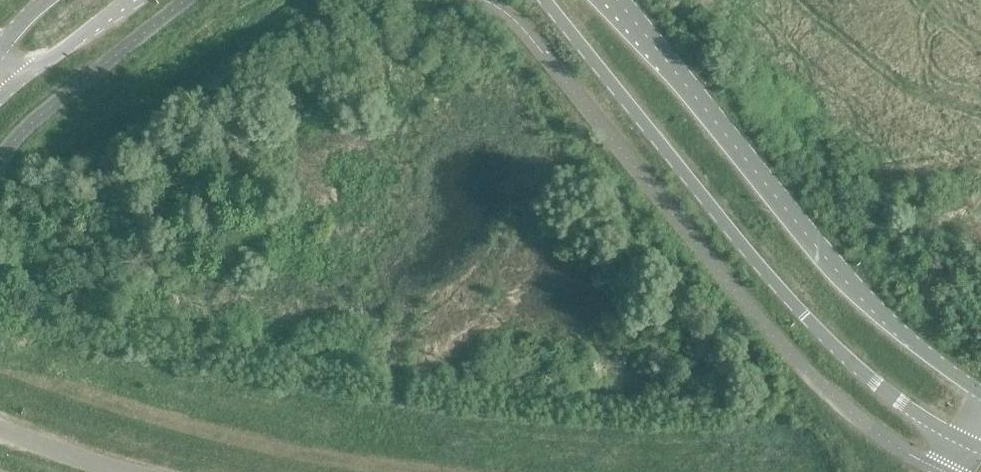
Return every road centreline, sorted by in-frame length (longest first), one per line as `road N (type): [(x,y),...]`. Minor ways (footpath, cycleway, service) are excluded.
road 1 (tertiary): [(544,0),(798,309),(892,398),(964,440)]
road 2 (tertiary): [(980,393),(846,282),(613,0)]
road 3 (unclassified): [(123,471),(0,429)]
road 4 (unclassified): [(25,74),(126,0)]

